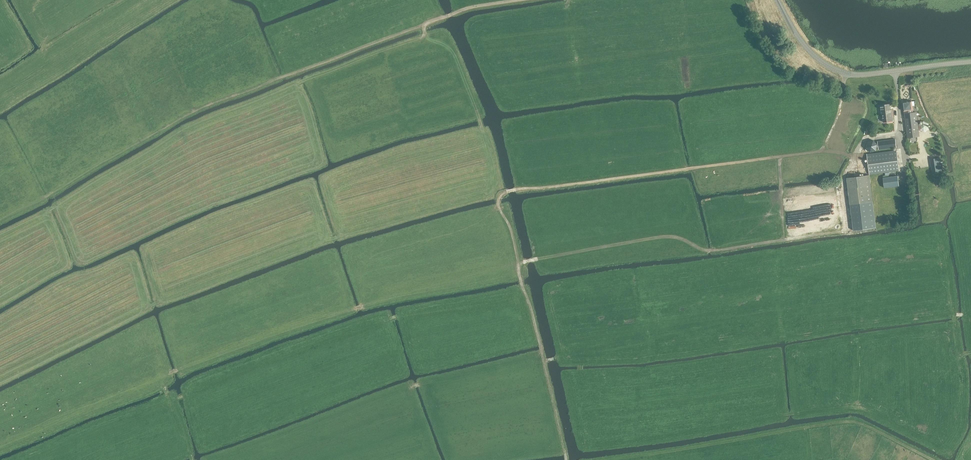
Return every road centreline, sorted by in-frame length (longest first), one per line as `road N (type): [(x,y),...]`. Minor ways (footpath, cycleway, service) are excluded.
road 1 (track): [(519,262),(666,237),(713,252),(846,233),(843,178),(865,138),(900,134),(901,159),(923,157),(928,169),(935,235)]
road 2 (track): [(519,262),(499,206),(506,192),(821,150),(855,157)]
road 3 (tertiary): [(970,61),(845,74),(813,54),(777,0)]
road 4 (track): [(565,459),(519,262)]
road 5 (track): [(426,24),(265,81)]
road 6 (track): [(787,429),(857,422),(934,459)]

